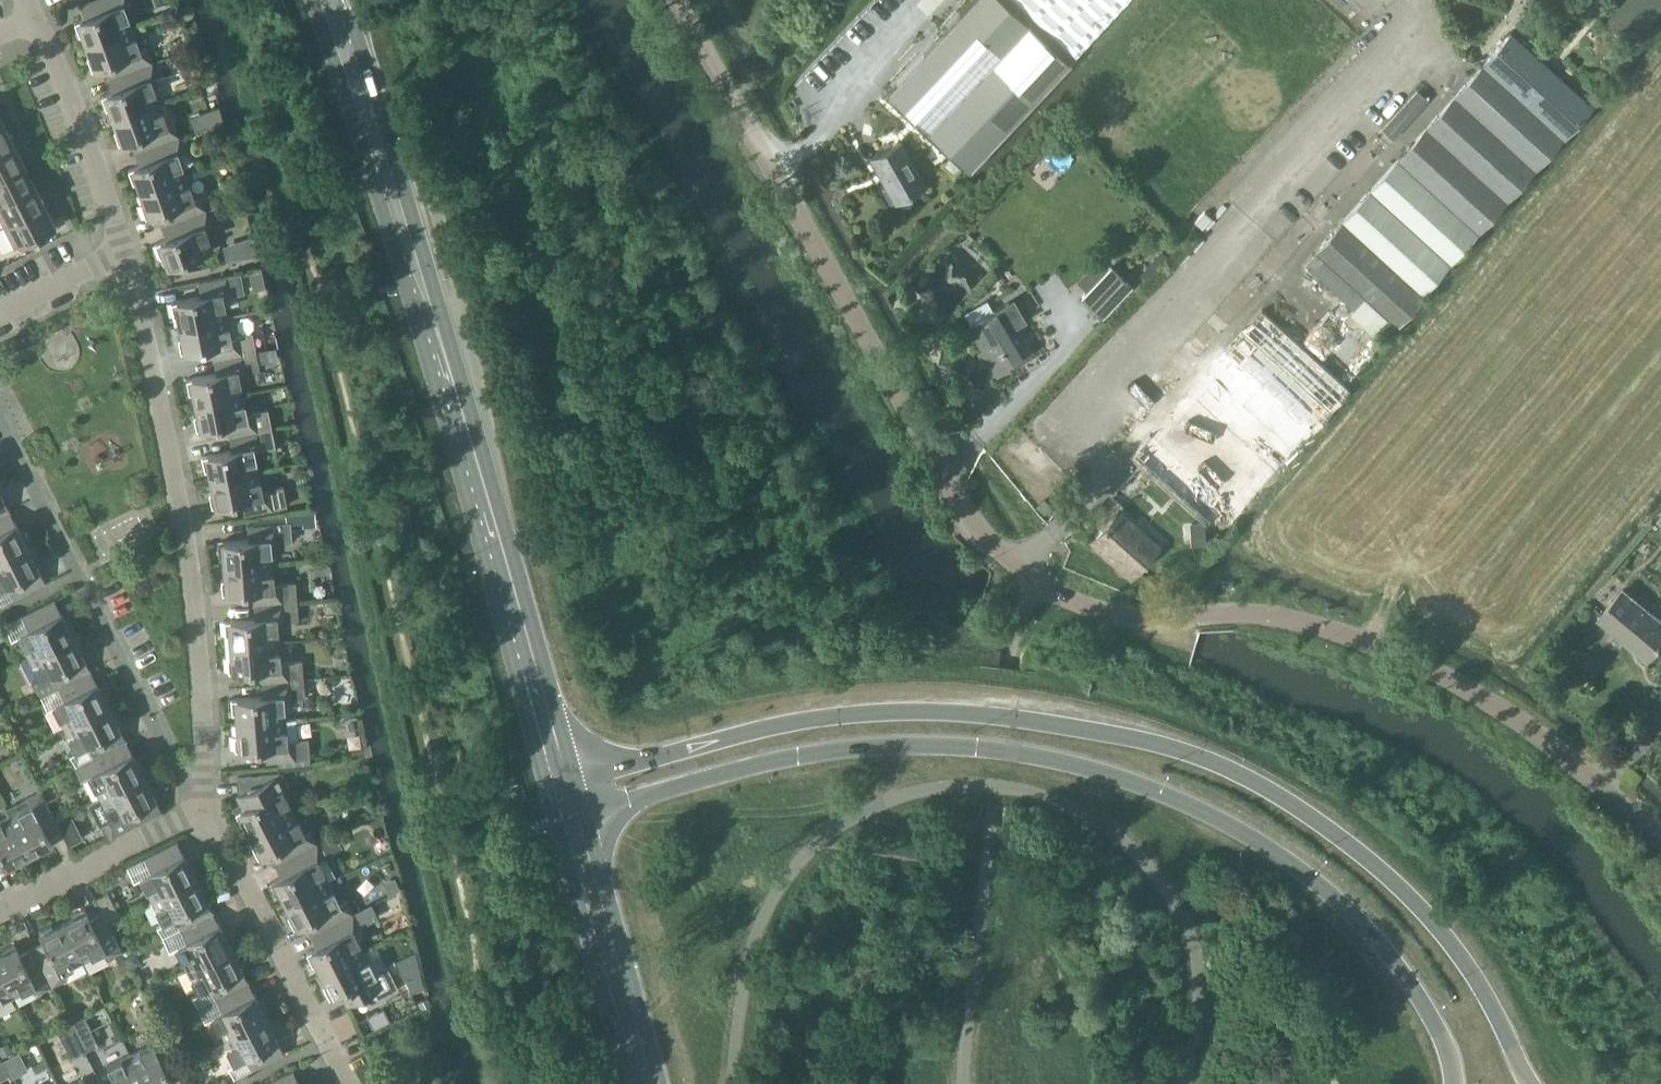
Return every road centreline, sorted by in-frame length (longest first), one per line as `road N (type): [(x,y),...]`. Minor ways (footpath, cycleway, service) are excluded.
road 1 (unclassified): [(1660,839),(1514,716),(1379,645),(1283,617),(1123,613),(1065,595),(1017,566),(979,526),(679,0)]
road 2 (primary): [(1531,1083),(1462,960),(1405,894),(1282,799),(1188,754),(1073,729),(897,716),(788,724),(569,778)]
road 3 (primary): [(577,816),(738,770),(852,750),(928,746),(1015,755),(1117,781),(1238,832),(1349,910),(1409,979),(1458,1083)]
road 4 (tertiary): [(569,778),(424,280),(326,0)]
road 5 (residential): [(127,256),(183,493),(201,662),(196,796)]
road 6 (residential): [(196,796),(0,401)]
road 7 (residential): [(202,812),(344,1083)]
road 8 (secondary): [(665,1083),(581,831)]
road 9 (secondary): [(581,831),(581,888),(632,1083)]
road 10 (residential): [(35,27),(127,256)]
road 11 (residential): [(0,911),(202,812)]
road 12 (residential): [(0,318),(127,256)]

